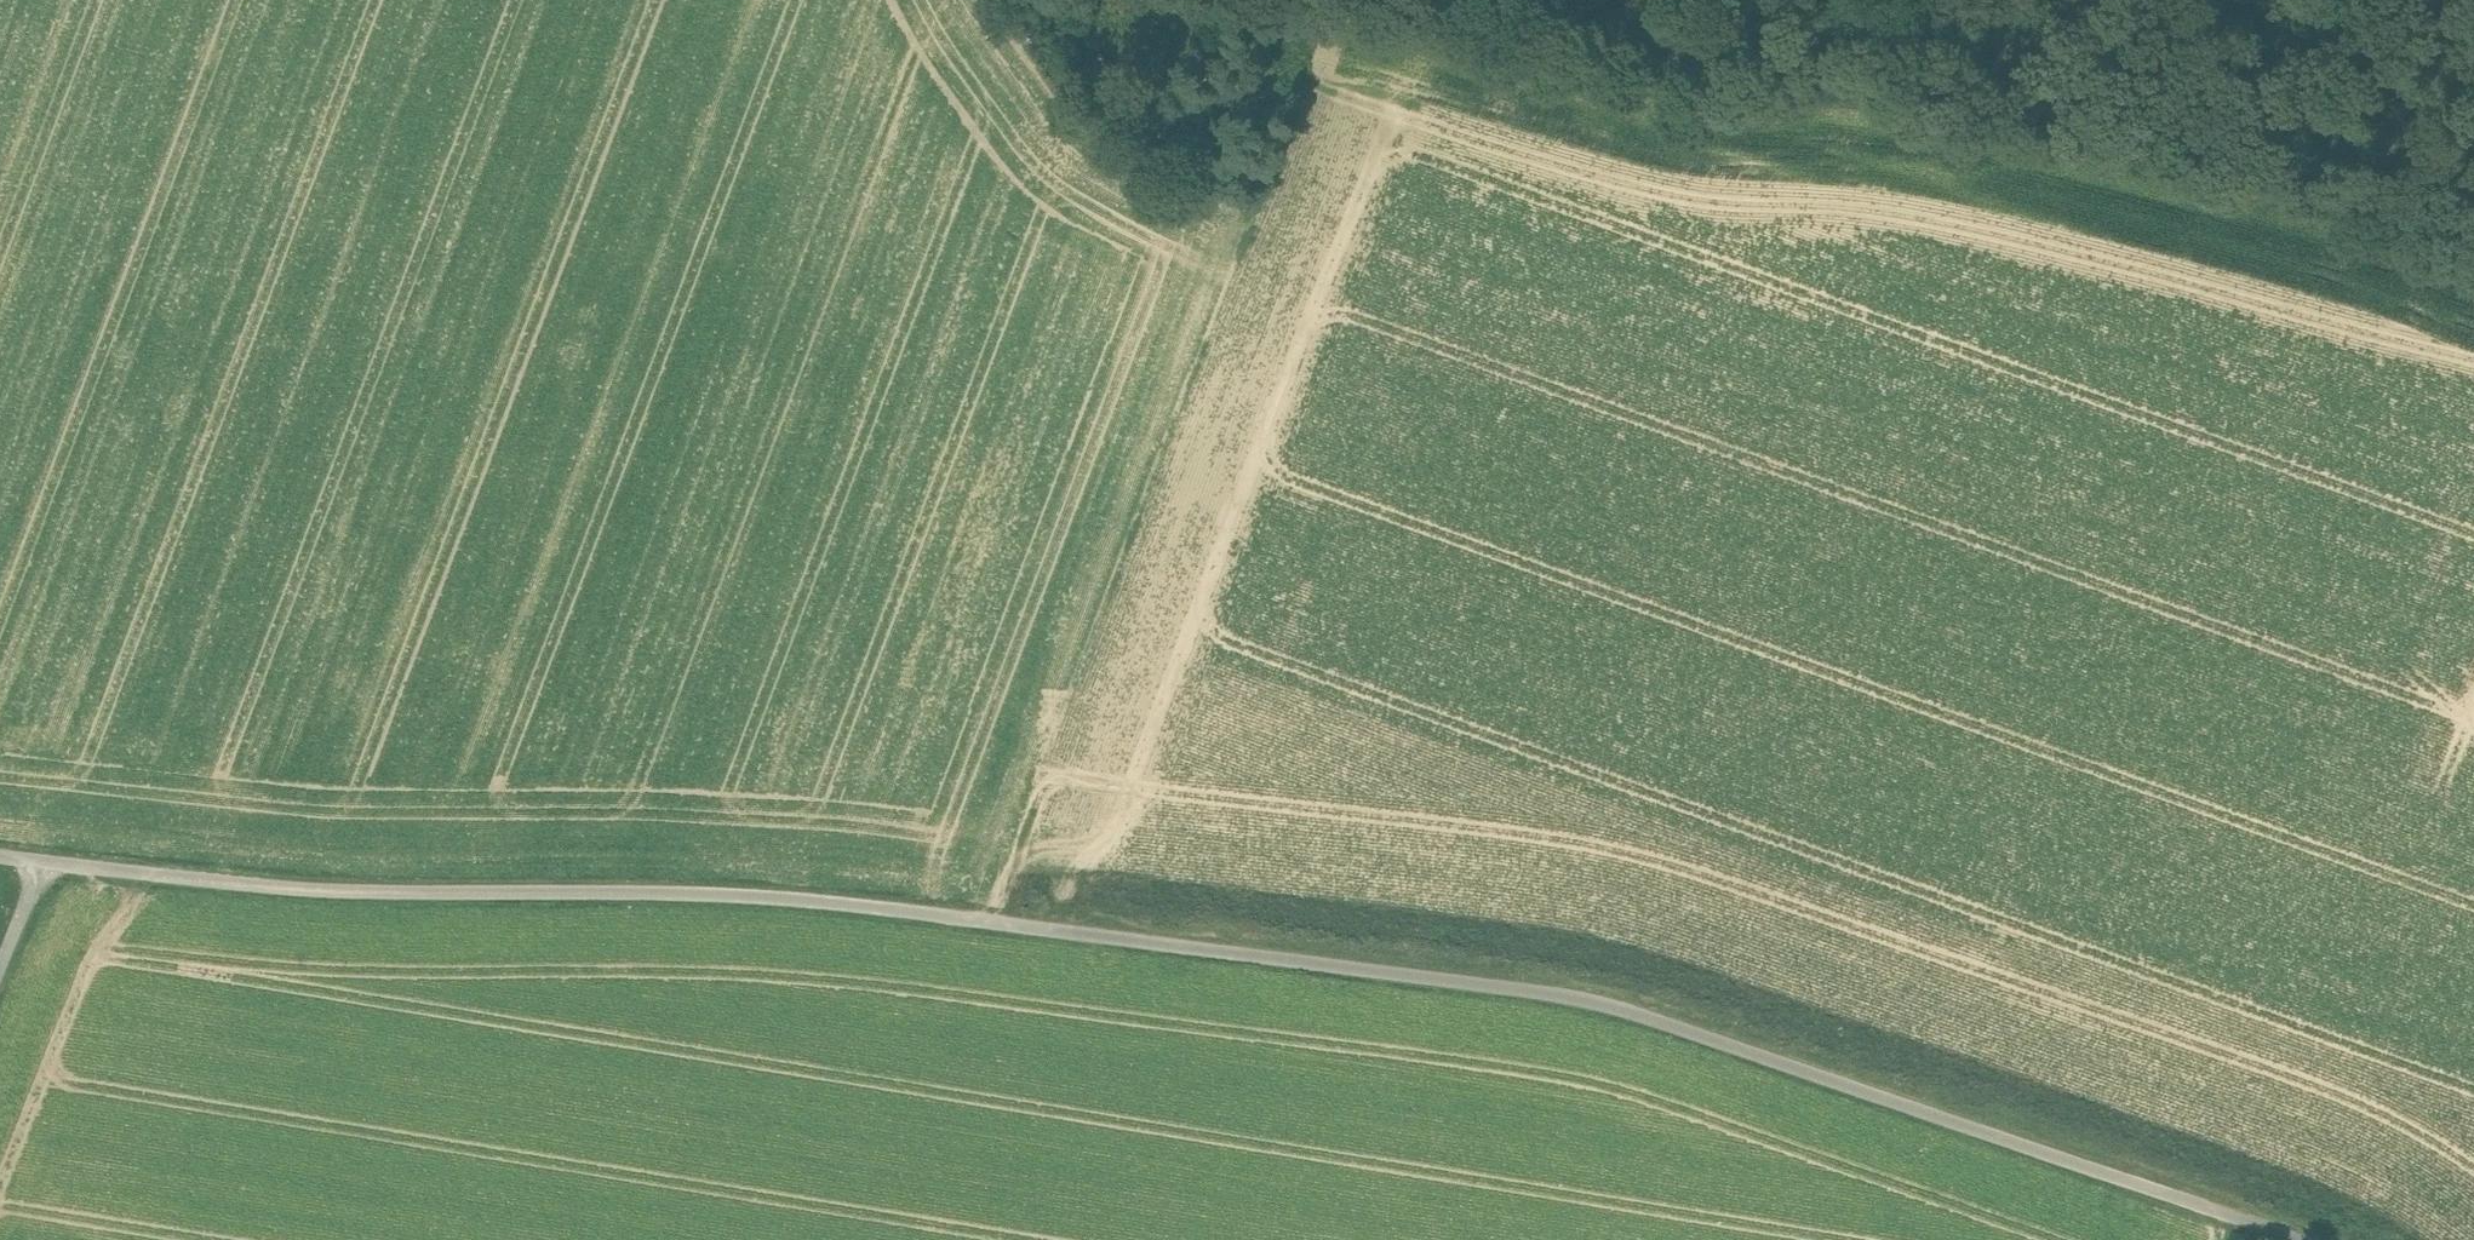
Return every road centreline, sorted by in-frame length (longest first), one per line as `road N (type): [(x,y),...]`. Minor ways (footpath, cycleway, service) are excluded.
road 1 (unclassified): [(2299,1239),(1597,998),(844,900),(312,890),(0,853)]

